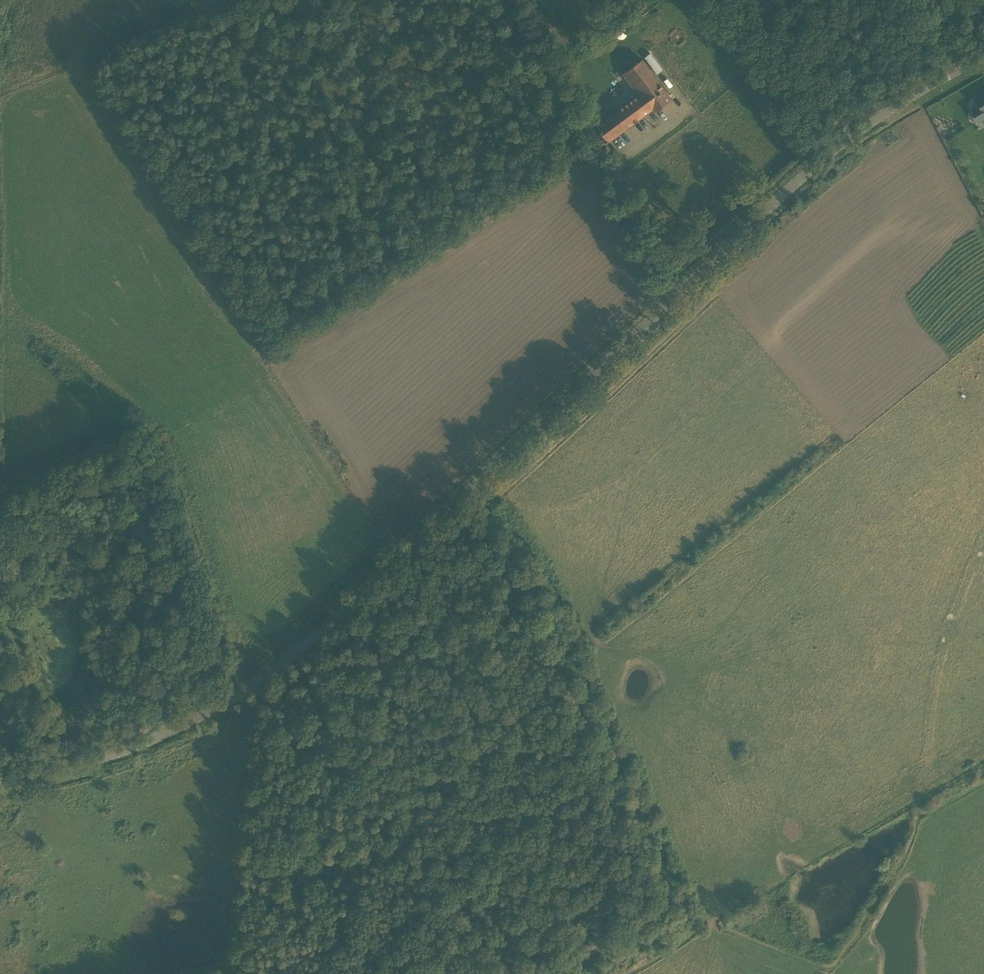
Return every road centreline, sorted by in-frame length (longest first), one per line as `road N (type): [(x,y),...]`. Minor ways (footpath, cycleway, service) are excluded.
road 1 (tertiary): [(0,781),(149,739),(288,661),(799,175),(863,126),(983,56)]
road 2 (track): [(47,771),(0,562)]

